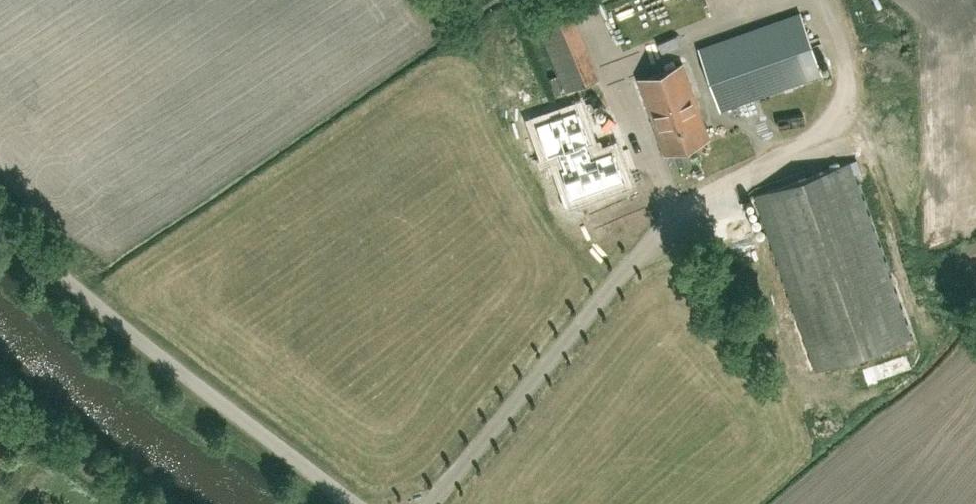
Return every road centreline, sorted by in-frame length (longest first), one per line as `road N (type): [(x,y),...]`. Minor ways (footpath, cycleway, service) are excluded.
road 1 (unclassified): [(356,503),(0,224)]

